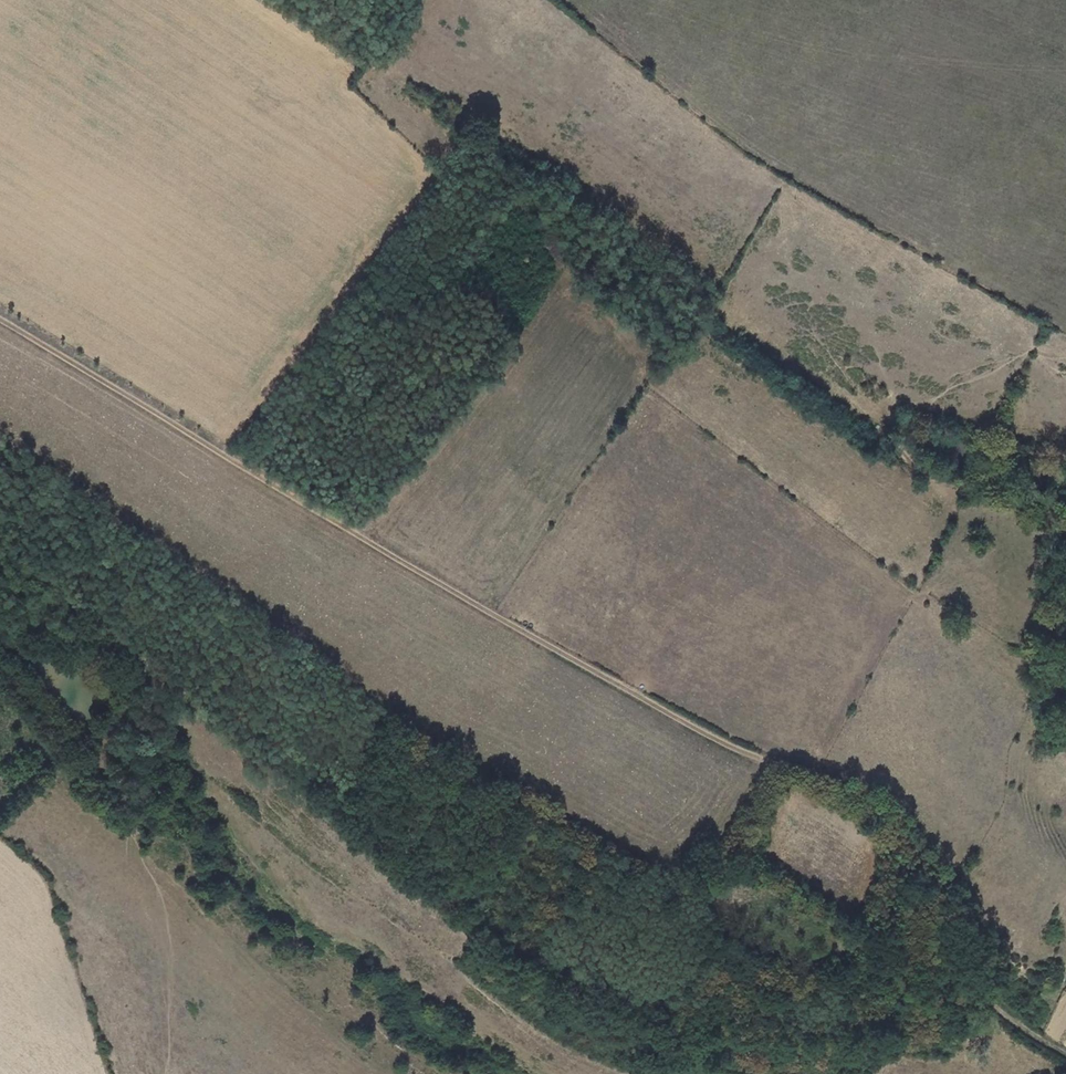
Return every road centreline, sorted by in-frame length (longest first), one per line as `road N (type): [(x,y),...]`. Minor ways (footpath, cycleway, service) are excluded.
road 1 (track): [(1065,1055),(978,988),(921,864),(842,792),(674,718),(0,320)]

